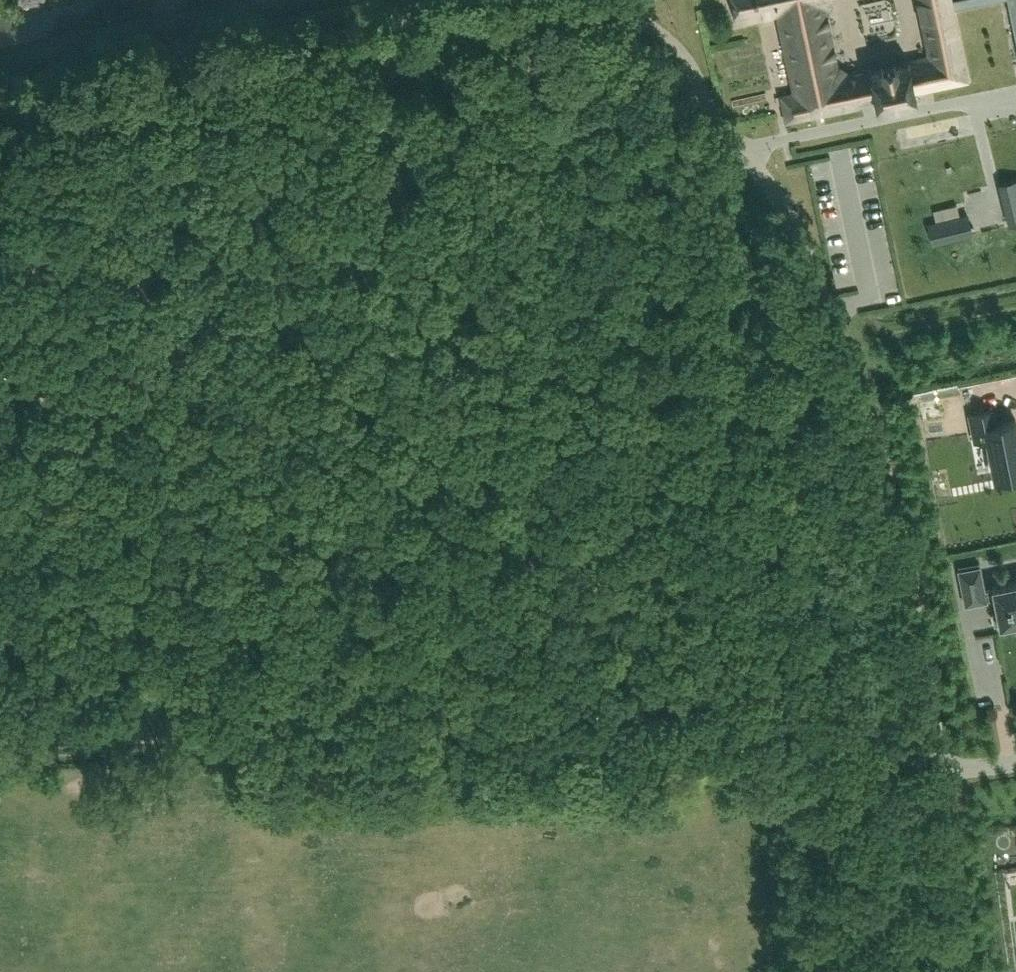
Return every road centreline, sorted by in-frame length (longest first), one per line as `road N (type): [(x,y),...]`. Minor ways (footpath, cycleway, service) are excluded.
road 1 (residential): [(1015,761),(939,770),(902,545),(870,426),(795,227),(678,49),(601,0)]
road 2 (residential): [(519,0),(0,109)]
road 3 (track): [(966,971),(939,770)]

